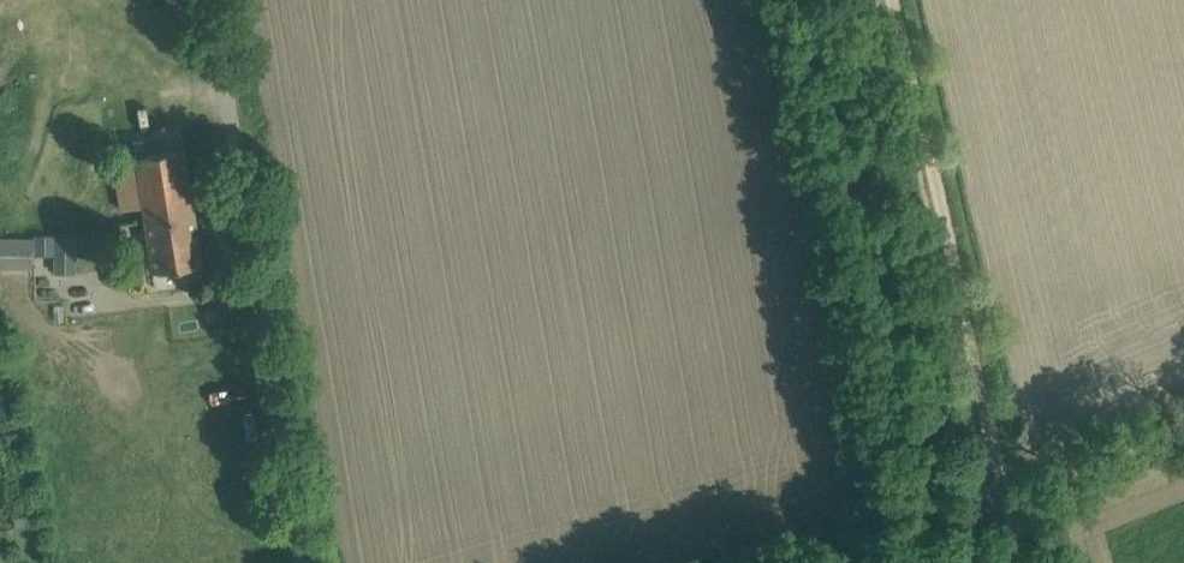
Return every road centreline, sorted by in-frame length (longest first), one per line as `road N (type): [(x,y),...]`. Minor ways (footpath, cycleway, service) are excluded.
road 1 (track): [(1020,562),(892,0)]
road 2 (unclassified): [(301,562),(212,0)]
road 3 (track): [(848,562),(1005,508)]

